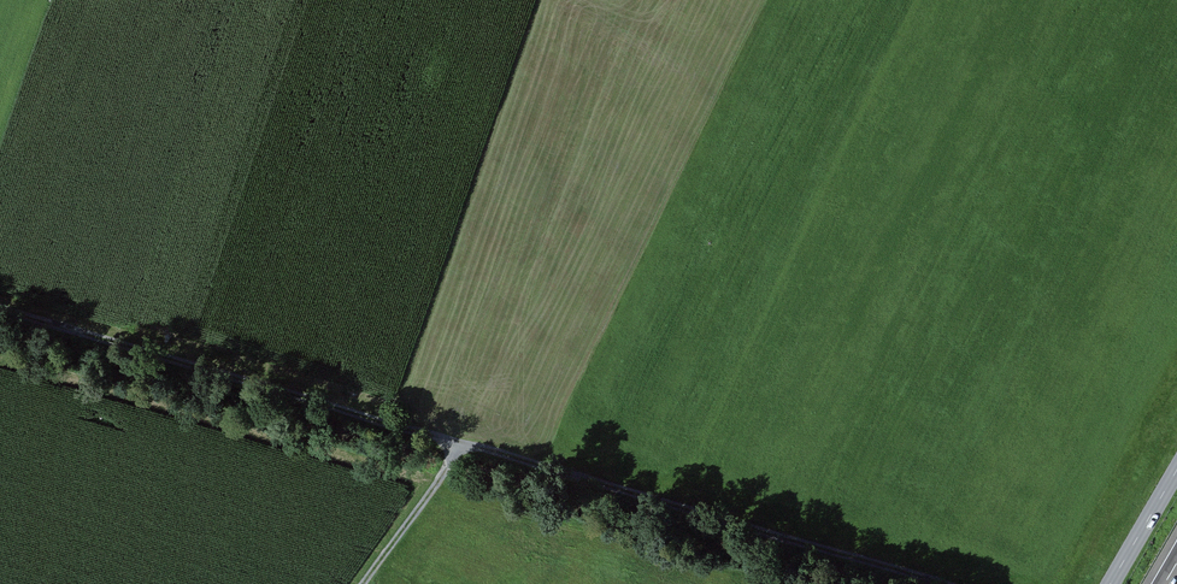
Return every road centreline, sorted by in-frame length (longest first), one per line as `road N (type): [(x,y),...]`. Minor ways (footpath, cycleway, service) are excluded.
road 1 (track): [(0,309),(933,583)]
road 2 (track): [(460,444),(364,583)]
road 3 (tertiary): [(1110,583),(1176,469)]

